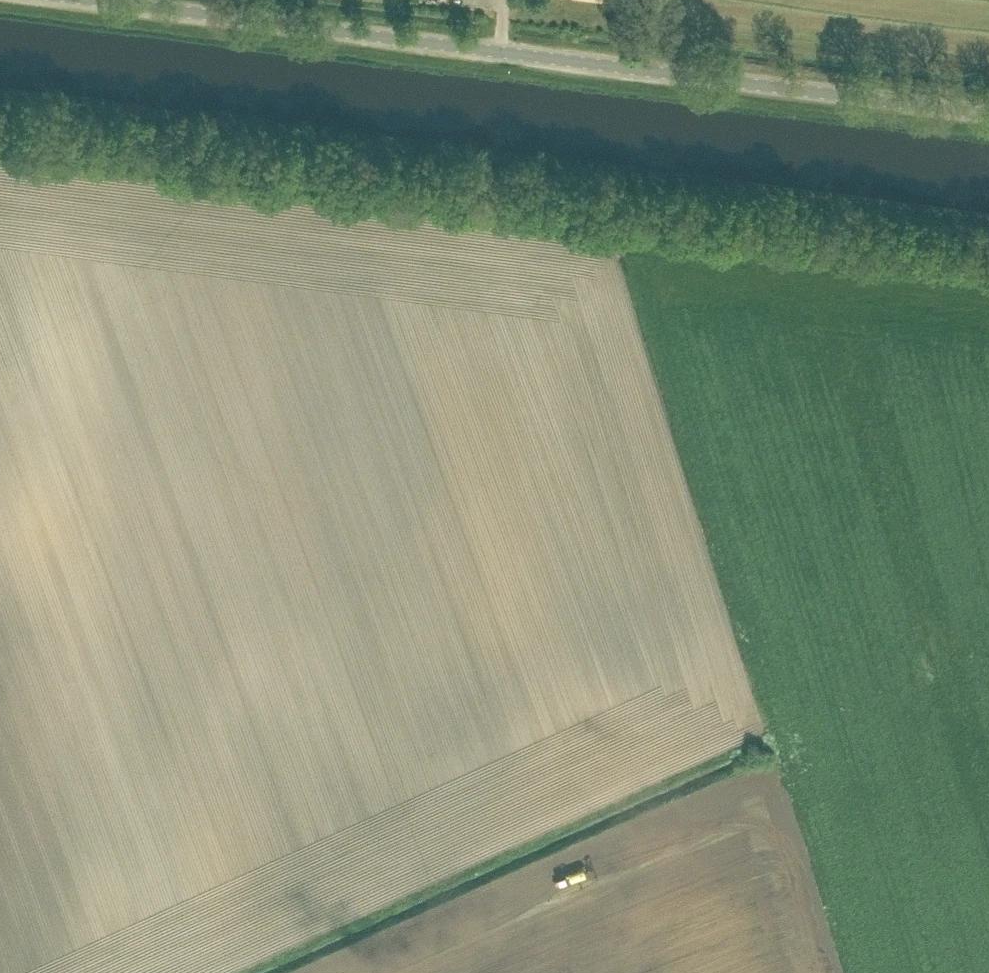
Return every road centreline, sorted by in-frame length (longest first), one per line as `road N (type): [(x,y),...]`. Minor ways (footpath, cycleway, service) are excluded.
road 1 (track): [(988,235),(0,108)]
road 2 (unclassified): [(988,113),(116,0)]

